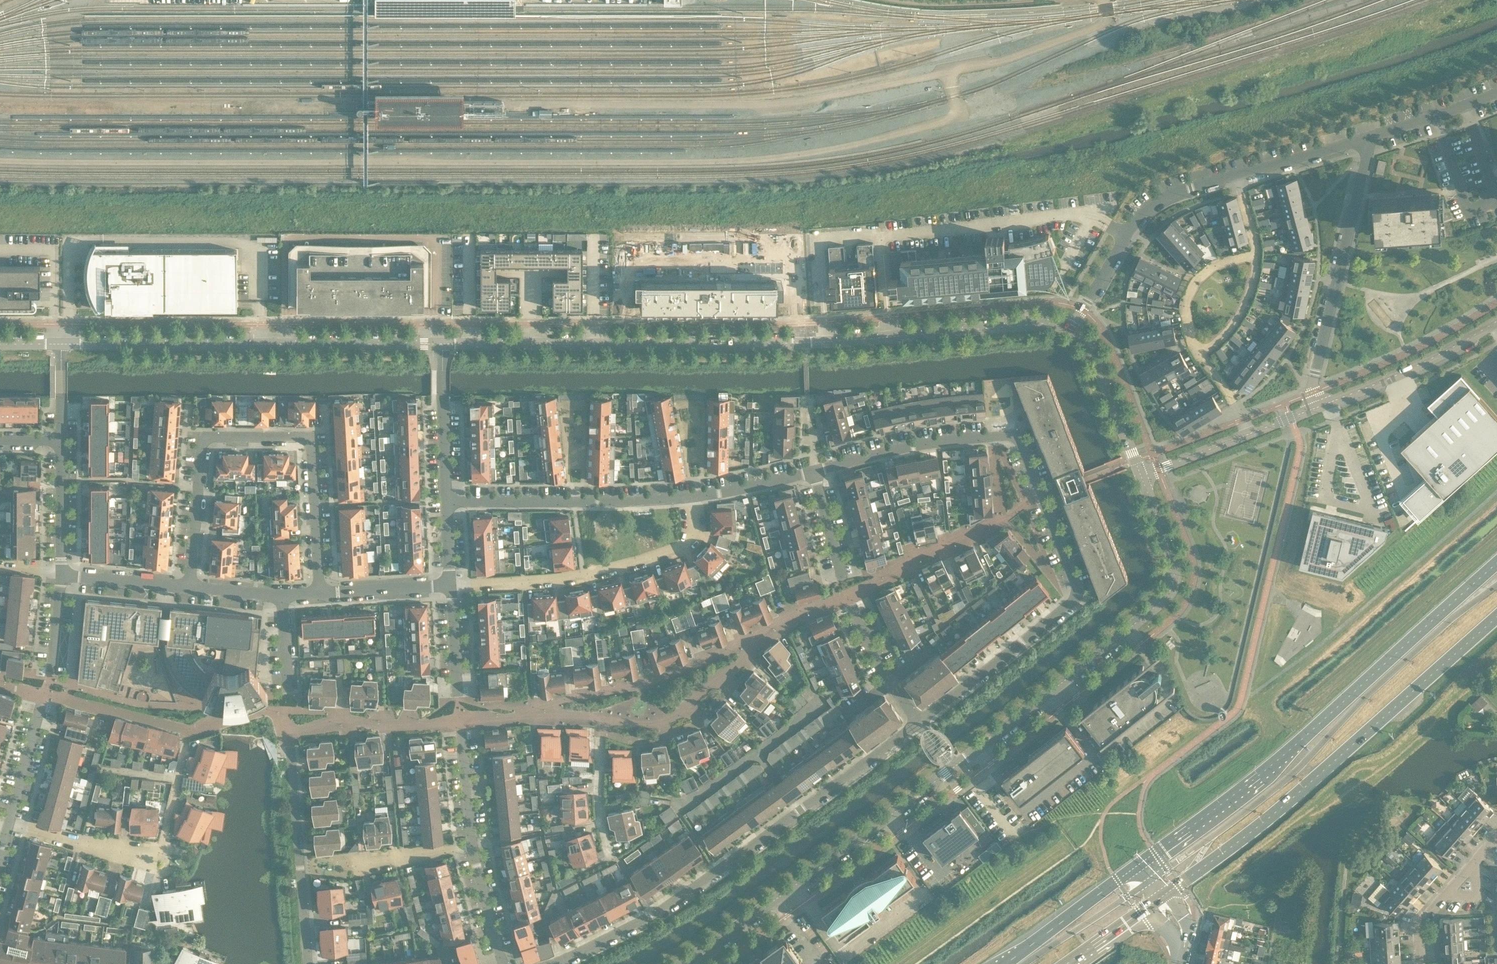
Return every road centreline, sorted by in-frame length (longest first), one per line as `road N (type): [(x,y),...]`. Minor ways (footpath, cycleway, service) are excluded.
road 1 (tertiary): [(443,344),(792,343),(1042,325),(1075,330)]
road 2 (trunk): [(1496,563),(1272,764),(1144,861)]
road 3 (residential): [(919,723),(658,911),(552,963)]
road 4 (trunk): [(1170,893),(1260,824),(1496,618)]
road 5 (residential): [(320,592),(313,443),(305,437),(205,439),(190,586)]
road 6 (tertiary): [(1141,475),(1172,555),(1170,592),(954,767)]
road 7 (tertiary): [(62,344),(443,344)]
road 8 (tertiary): [(954,767),(682,963)]
road 9 (residential): [(1042,496),(1077,597),(919,723)]
road 10 (residential): [(696,497),(694,538),(677,551),(585,575),(451,585)]
road 11 (residential): [(1364,138),(1315,373),(1318,407)]
road 12 (residential): [(815,472),(917,445),(1006,435),(1023,447),(1042,496)]
road 13 (residential): [(446,502),(696,497)]
road 14 (residential): [(539,707),(648,724),(757,641)]
road 15 (residential): [(177,778),(155,864),(8,824)]
road 16 (residential): [(1075,330),(1149,208),(1240,174)]
road 17 (residential): [(757,641),(636,685),(539,707)]
road 18 (residential): [(850,597),(1042,496)]
road 19 (tertiary): [(1496,321),(1318,407)]
road 20 (residential): [(473,847),(300,861)]
road 21 (trunk): [(1144,861),(1004,963)]
road 22 (residential): [(460,721),(291,732)]
road 23 (tertiary): [(1075,330),(1089,343),(1141,475)]
road 24 (residential): [(443,344),(446,502)]
road 25 (residential): [(1421,963),(1424,919),(1496,840)]
road 26 (residential): [(187,731),(45,693)]
road 27 (residential): [(1203,355),(1188,299),(1200,276),(1257,253)]
road 28 (residential): [(1364,138),(1496,93)]
road 29 (residential): [(62,574),(62,440)]
road 30 (residential): [(451,585),(320,592)]
road 31 (residential): [(919,723),(886,679),(855,610)]
road 32 (residential): [(300,861),(291,732)]
road 33 (residential): [(1240,174),(1364,138)]
road 34 (residential): [(190,586),(62,574)]
road 35 (residential): [(8,824),(43,701)]
road 36 (residential): [(473,847),(460,721)]
road 37 (residential): [(696,497),(815,472)]
road 38 (residential): [(503,963),(473,847)]

